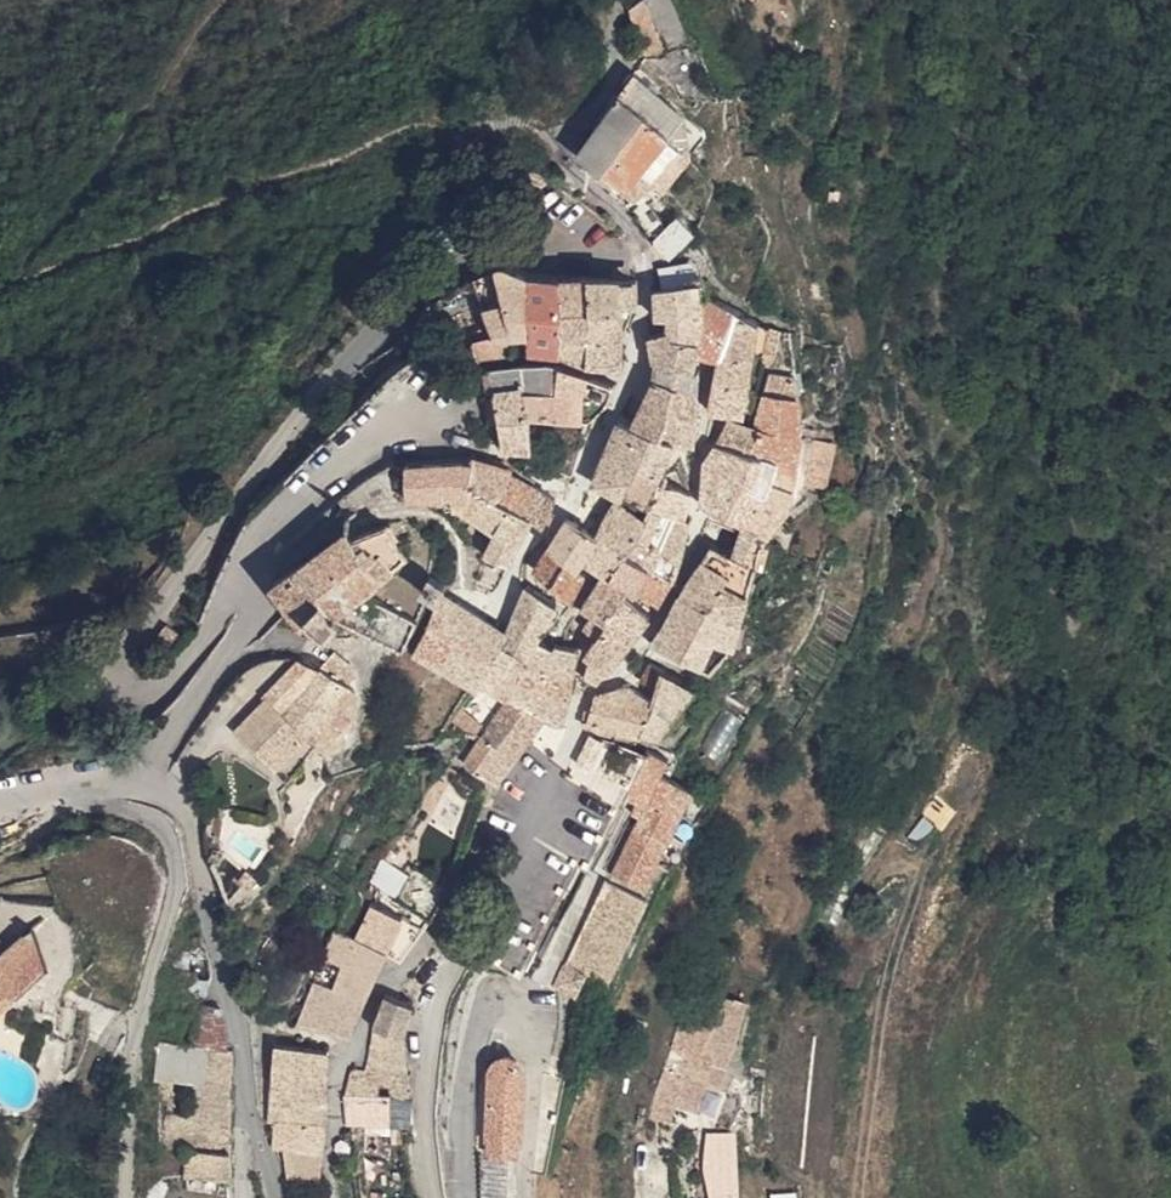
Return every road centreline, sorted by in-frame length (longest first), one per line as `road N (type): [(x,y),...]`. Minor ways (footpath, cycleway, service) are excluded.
road 1 (residential): [(245,581),(190,664),(153,693),(126,687),(124,663),(270,448),(392,305),(443,272),(487,259),(638,251)]
road 2 (residential): [(73,786),(95,803),(139,814),(170,851),(176,874),(126,1093),(123,1197)]
road 3 (residential): [(459,1197),(463,1074),(479,1022),(502,1008),(526,1021),(536,1087),(525,1197)]
road 4 (tertiary): [(248,1122),(190,821),(173,794),(147,777)]
road 5 (residential): [(466,932),(425,945),(373,992),(339,1053),(325,1197)]
road 6 (residential): [(245,581),(274,523),(351,447),(429,409),(462,405)]
road 7 (residential): [(432,1197),(422,1127),(431,1021),(466,932)]
road 8 (residential): [(147,777),(229,660),(250,605),(245,581)]
road 9 (residential): [(466,932),(562,769)]

